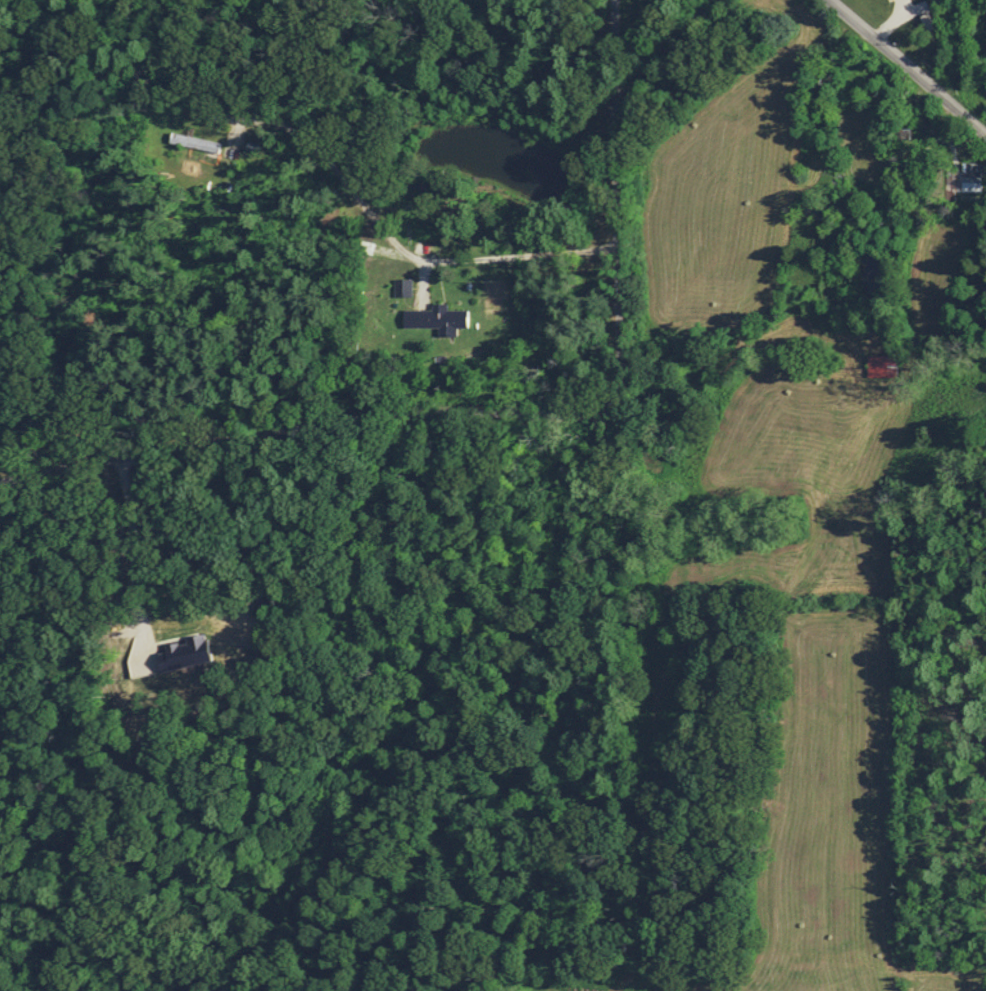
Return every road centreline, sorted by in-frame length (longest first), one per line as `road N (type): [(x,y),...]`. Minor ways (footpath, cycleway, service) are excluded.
road 1 (residential): [(985,137),(826,0)]

